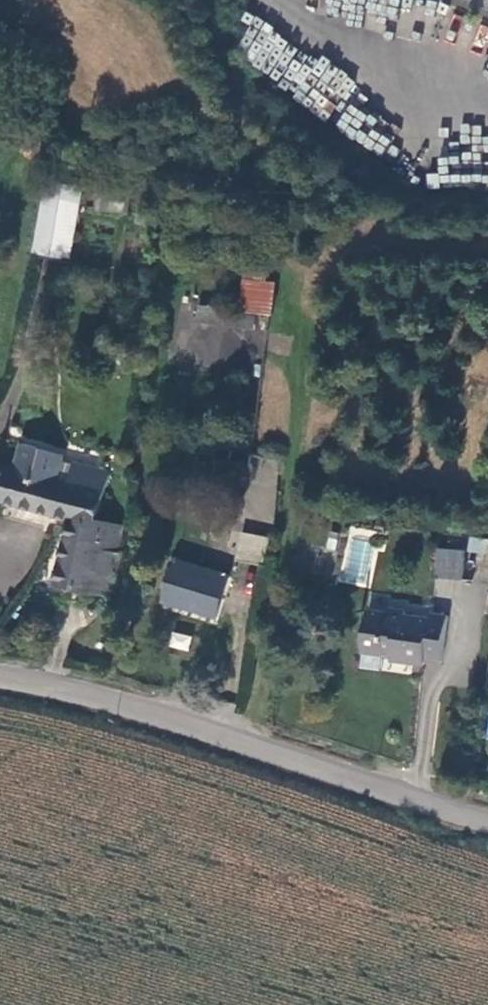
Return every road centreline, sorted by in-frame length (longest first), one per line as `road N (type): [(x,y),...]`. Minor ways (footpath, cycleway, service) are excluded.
road 1 (unclassified): [(487,820),(0,674)]

